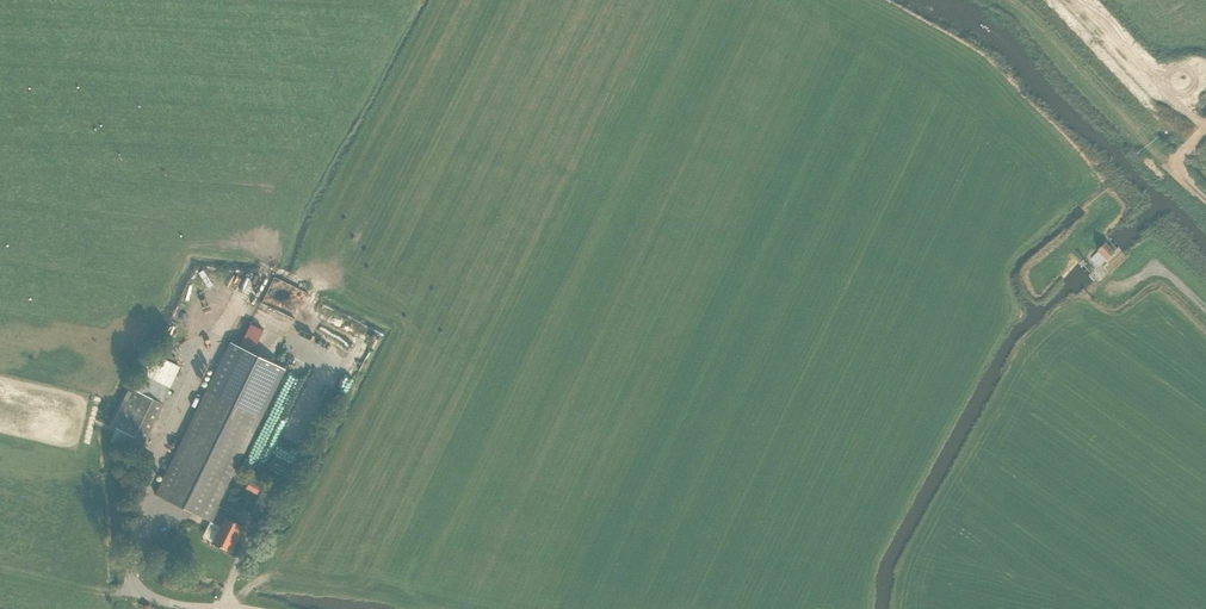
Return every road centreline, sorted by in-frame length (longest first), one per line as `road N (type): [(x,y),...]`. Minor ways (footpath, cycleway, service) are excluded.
road 1 (unclassified): [(1077,0),(1158,84),(1185,96)]
road 2 (track): [(1185,96),(1204,128),(1185,151),(1181,174),(1205,200)]

